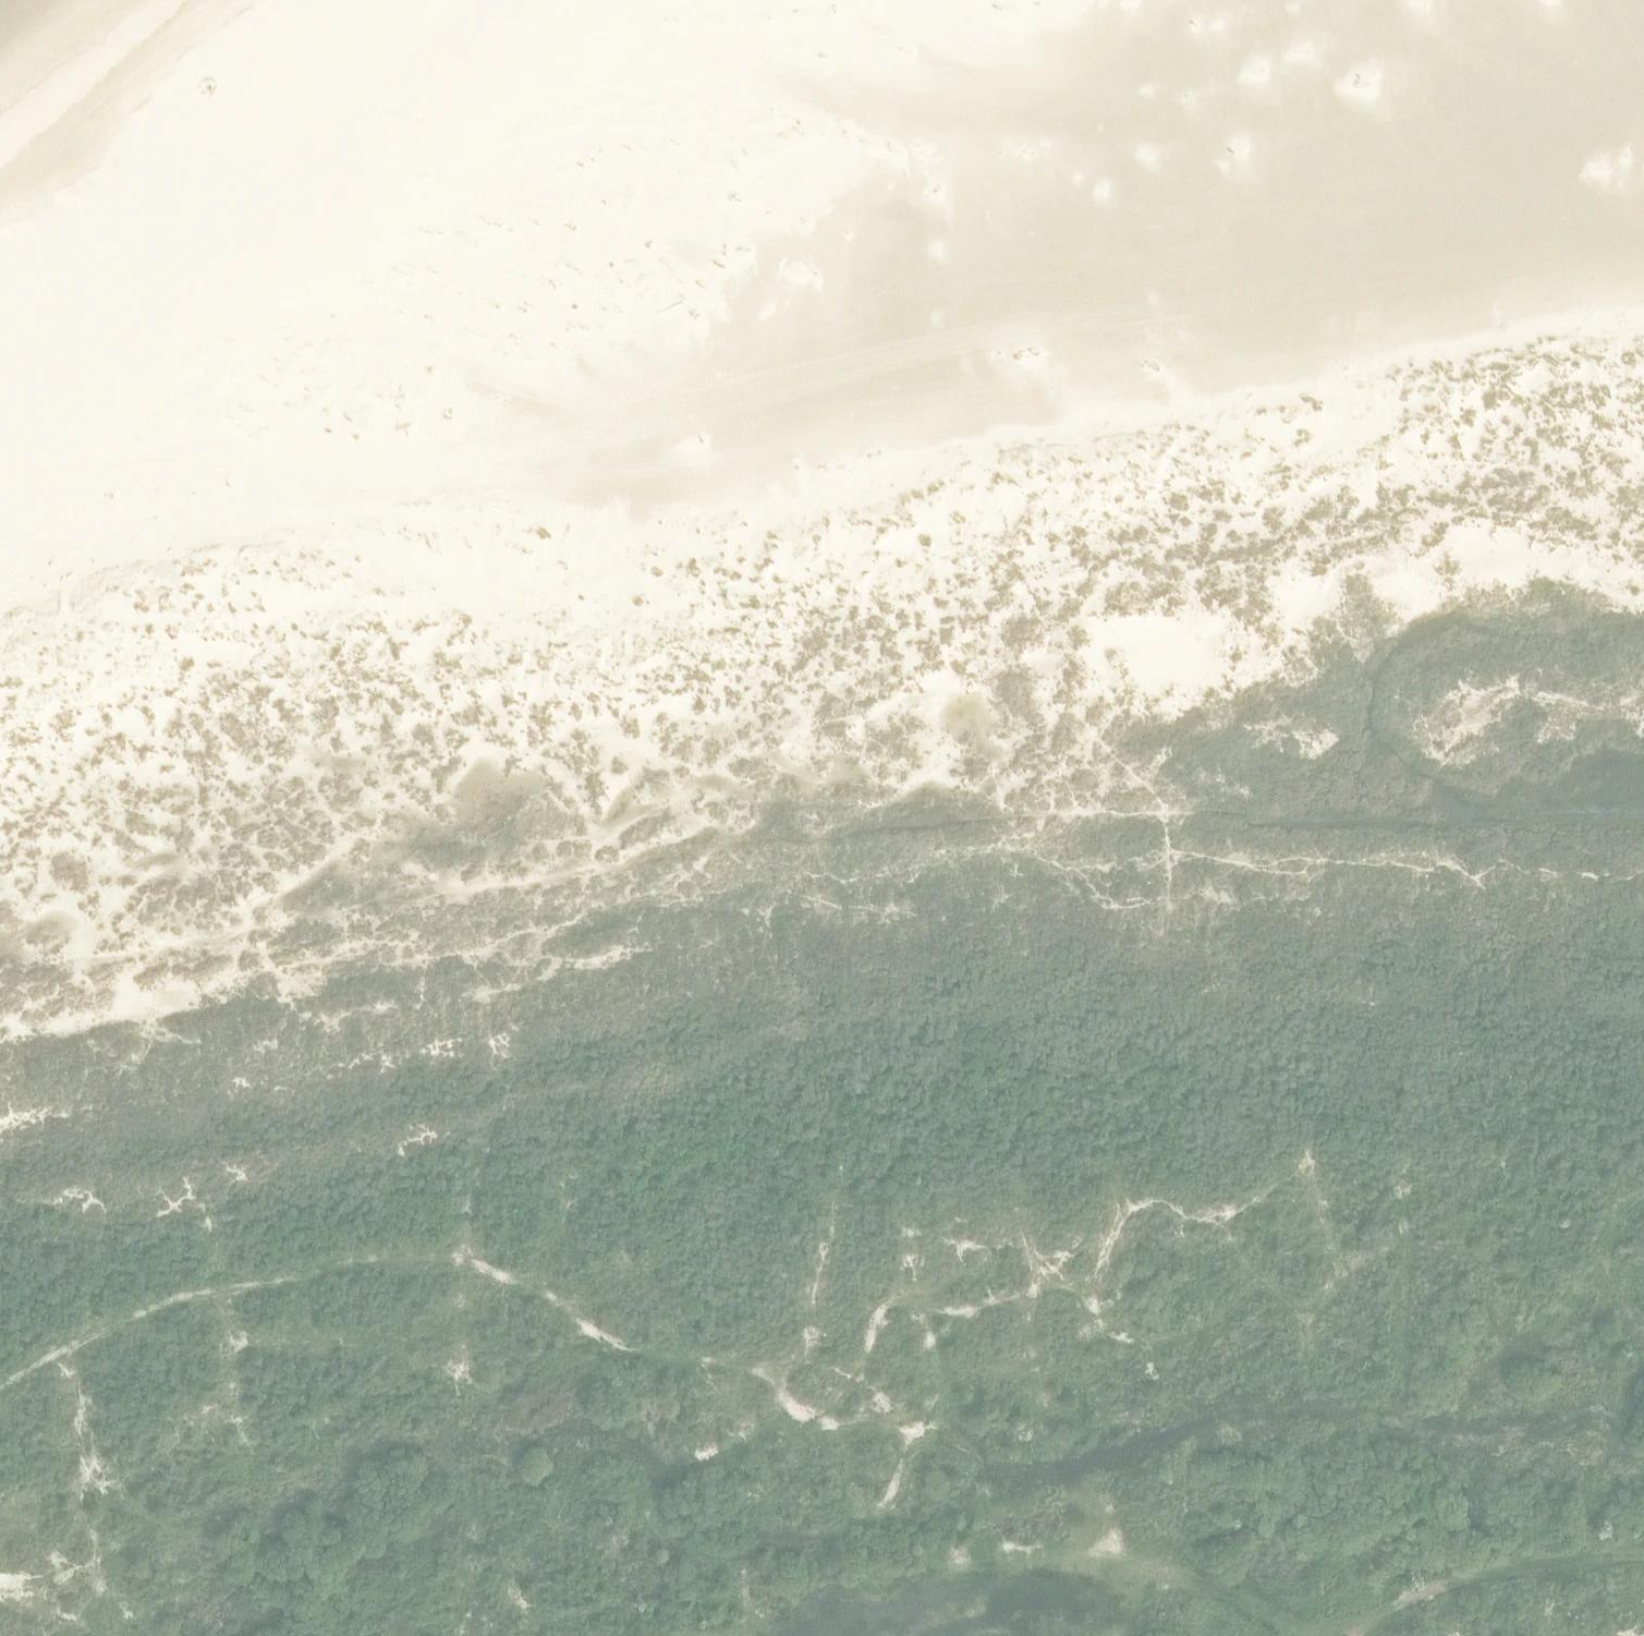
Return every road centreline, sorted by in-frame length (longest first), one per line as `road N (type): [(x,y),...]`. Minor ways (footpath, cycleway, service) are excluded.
road 1 (track): [(1362,1635),(1419,1581),(1643,1554)]

